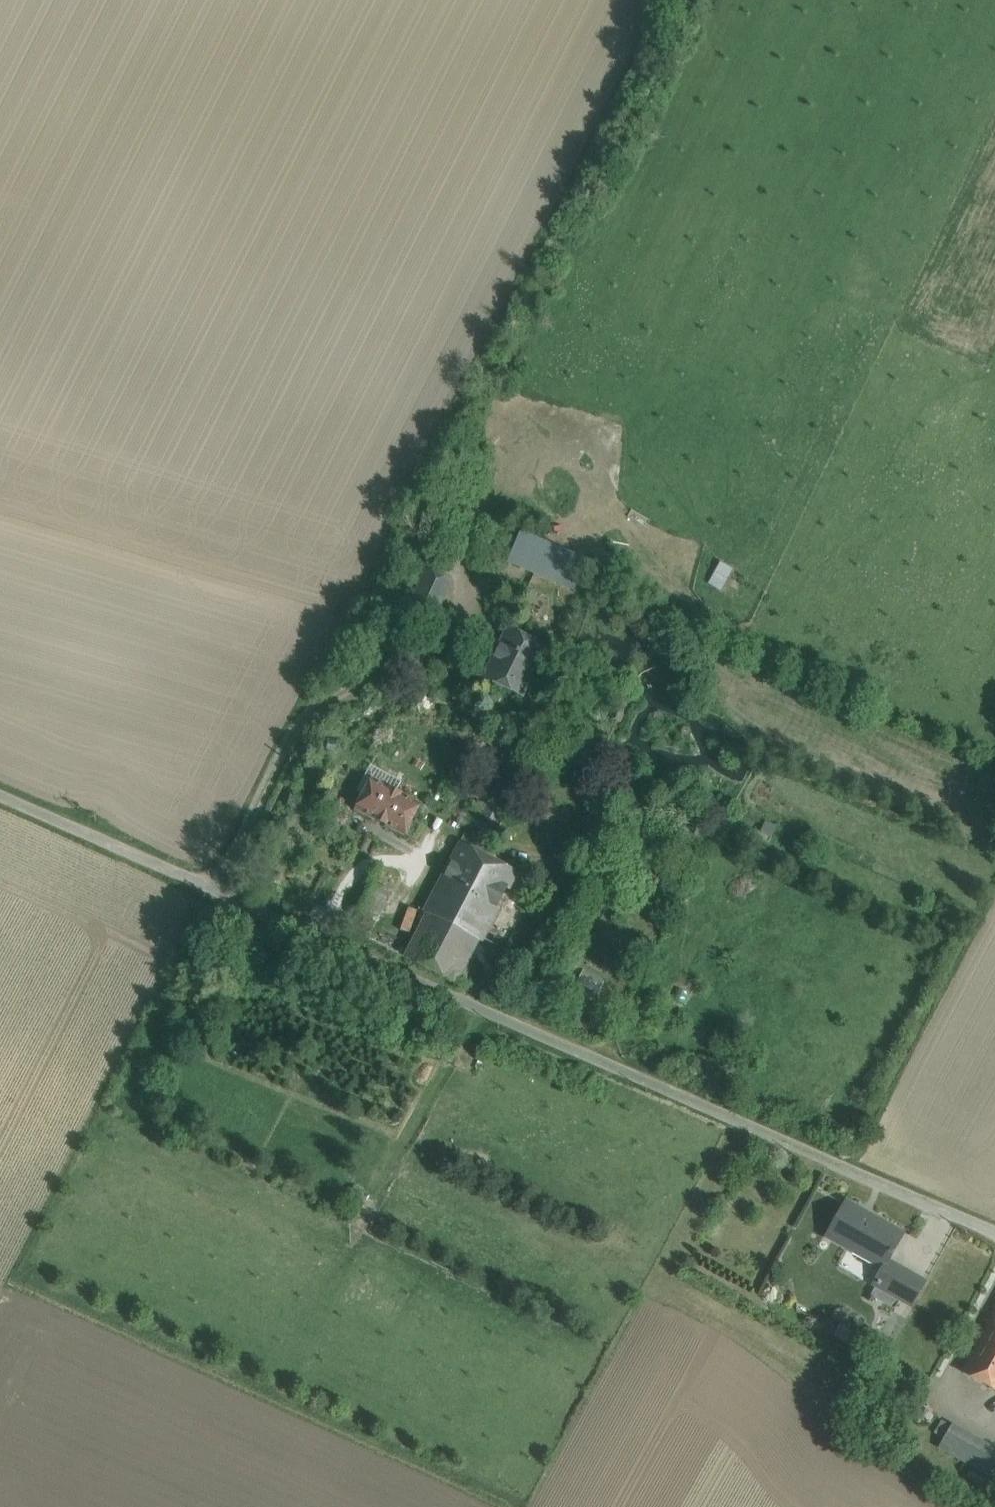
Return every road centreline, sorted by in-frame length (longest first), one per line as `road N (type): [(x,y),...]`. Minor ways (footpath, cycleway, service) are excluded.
road 1 (track): [(0,794),(994,1231)]
road 2 (track): [(216,889),(323,702),(429,656)]

